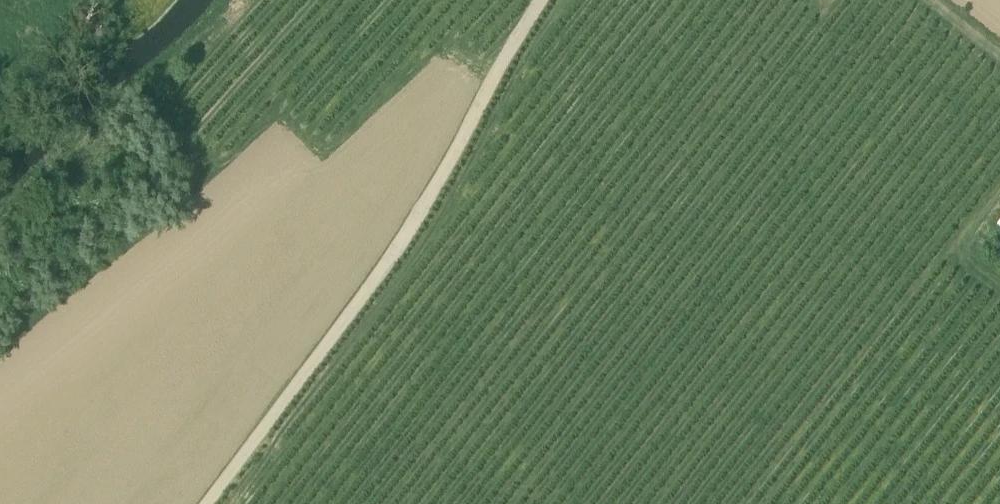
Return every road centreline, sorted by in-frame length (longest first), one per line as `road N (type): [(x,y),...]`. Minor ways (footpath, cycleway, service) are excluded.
road 1 (track): [(542,0),(401,246),(209,503)]

